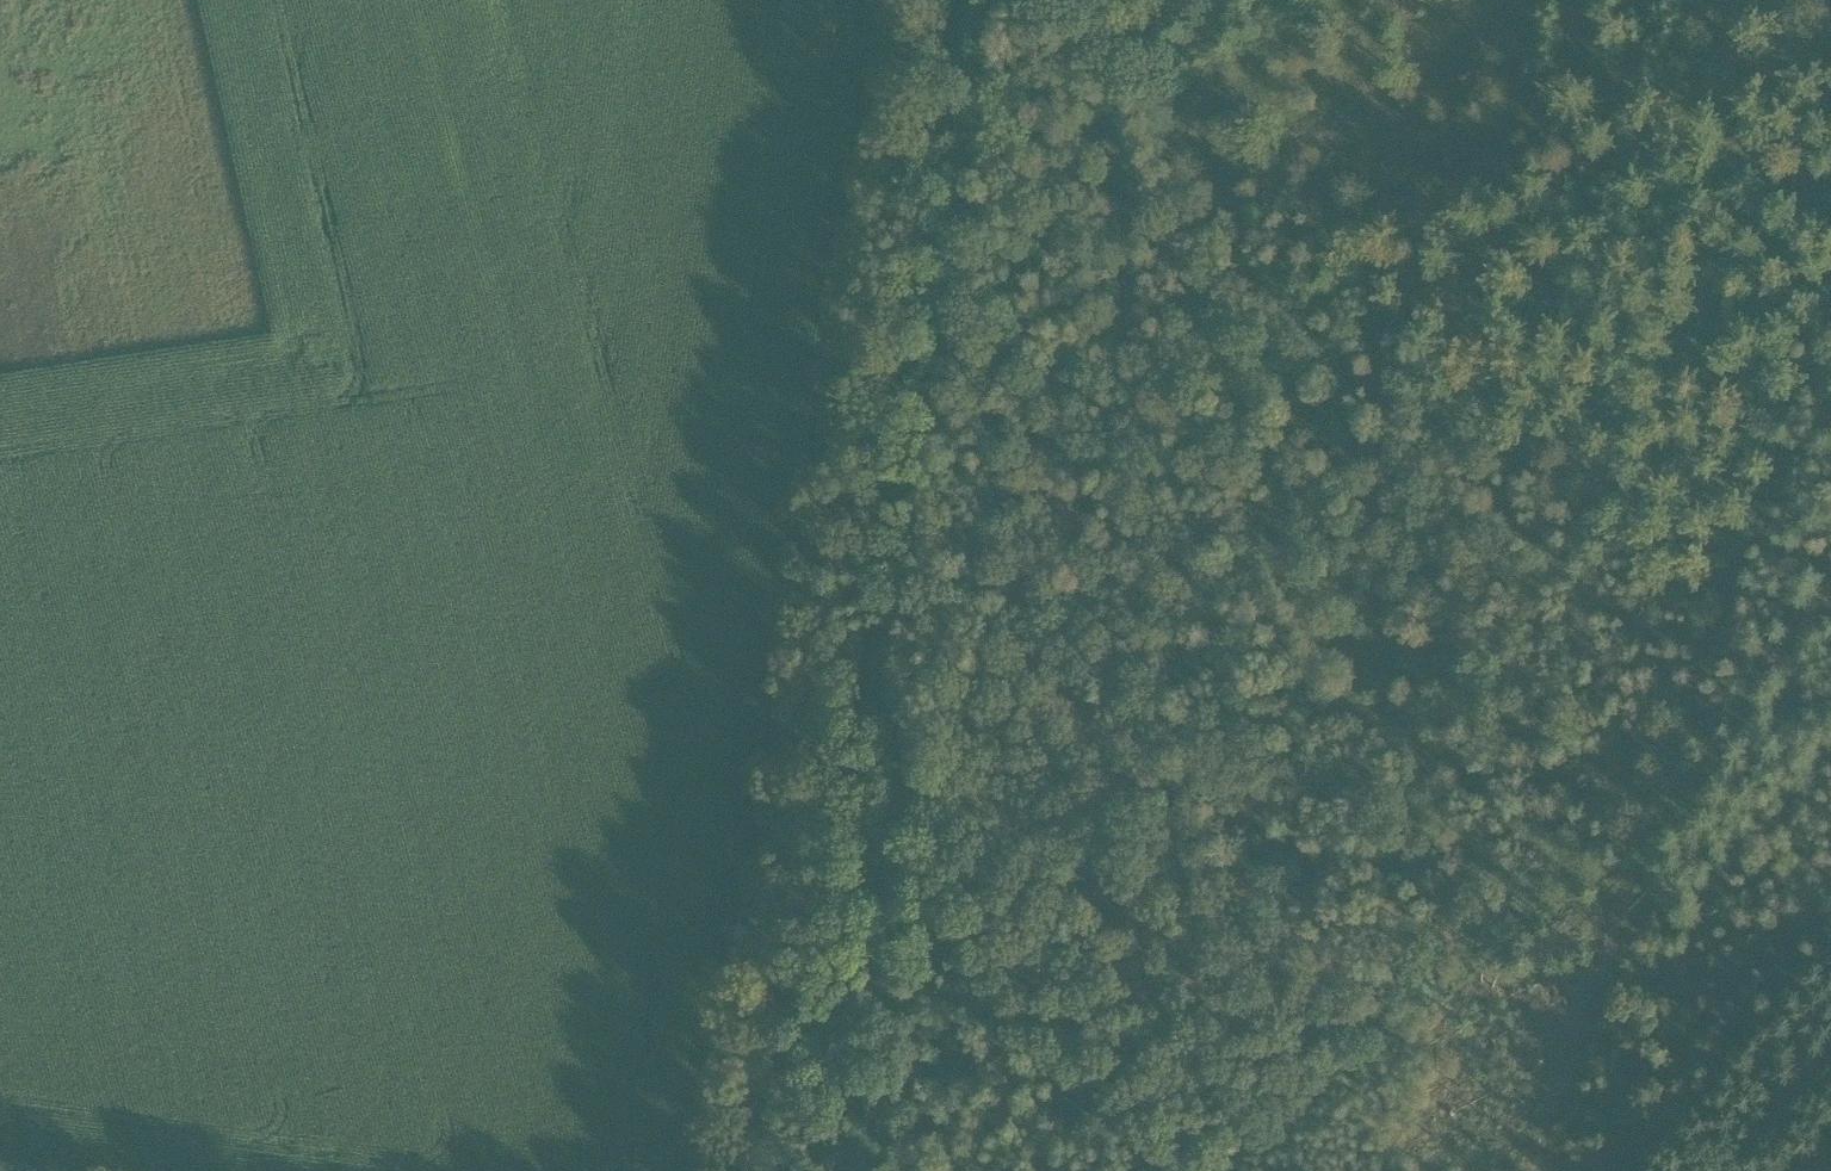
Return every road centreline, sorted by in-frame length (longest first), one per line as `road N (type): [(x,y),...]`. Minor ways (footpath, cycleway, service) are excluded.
road 1 (track): [(979,0),(835,1021),(835,1170)]

